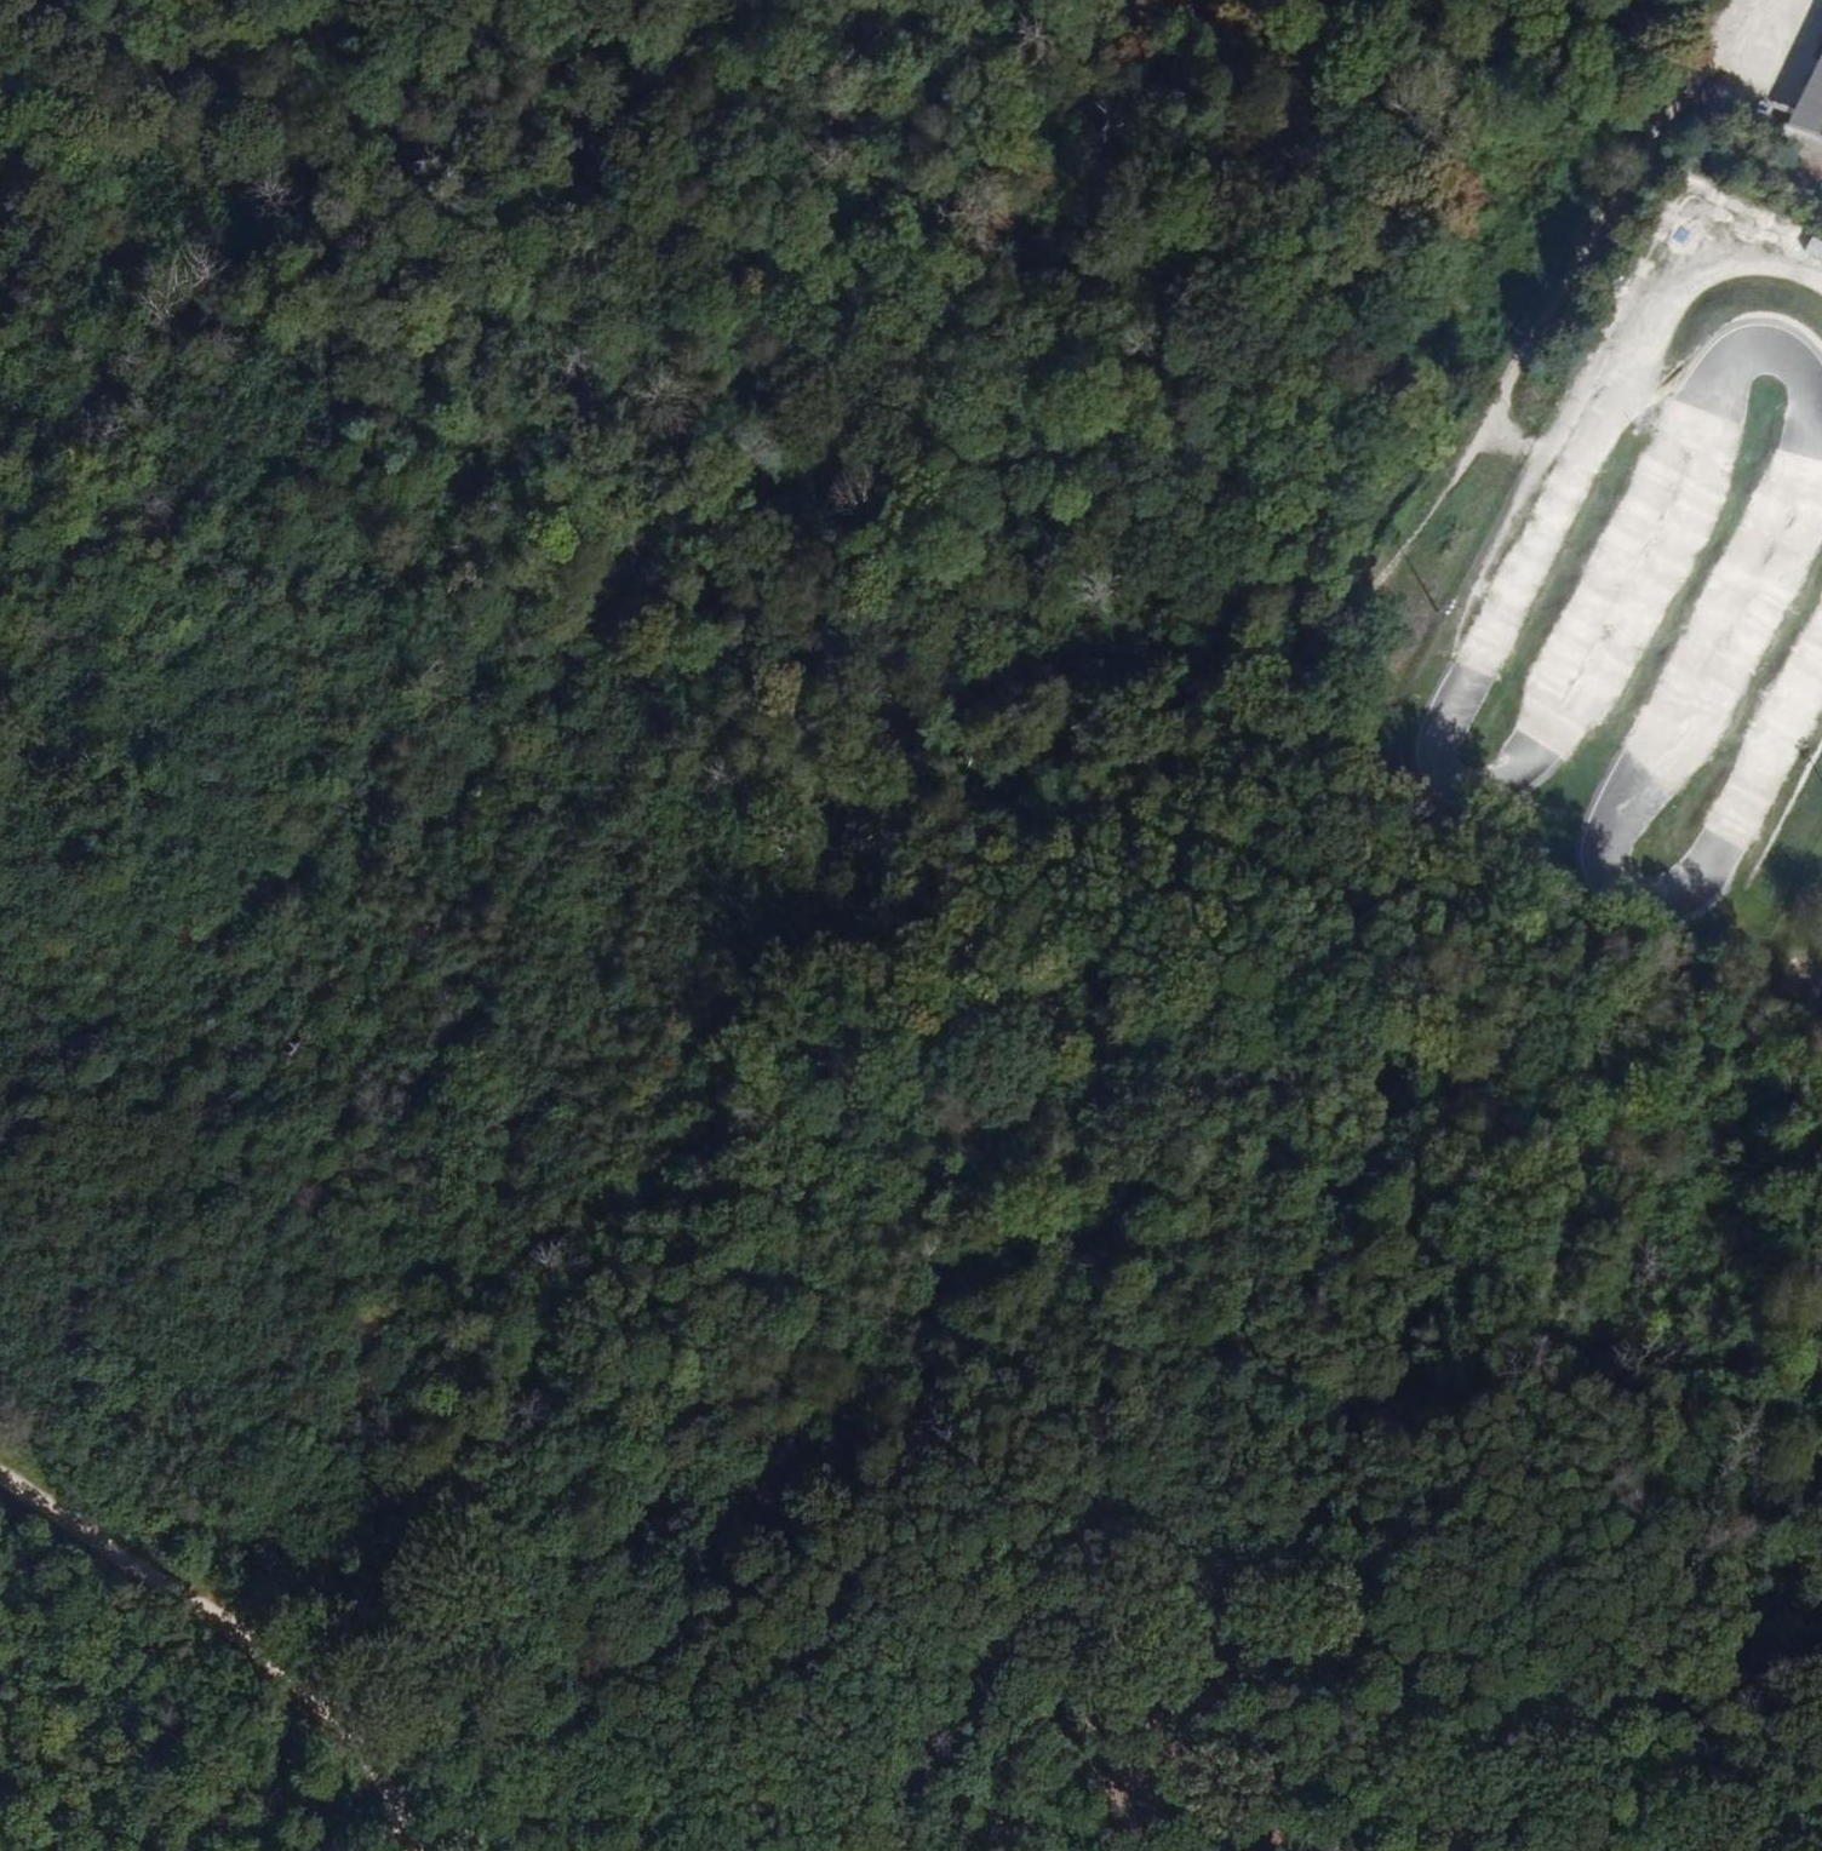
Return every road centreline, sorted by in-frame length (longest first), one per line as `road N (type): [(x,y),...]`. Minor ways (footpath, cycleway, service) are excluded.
road 1 (track): [(0,1457),(392,1750),(467,1850)]

